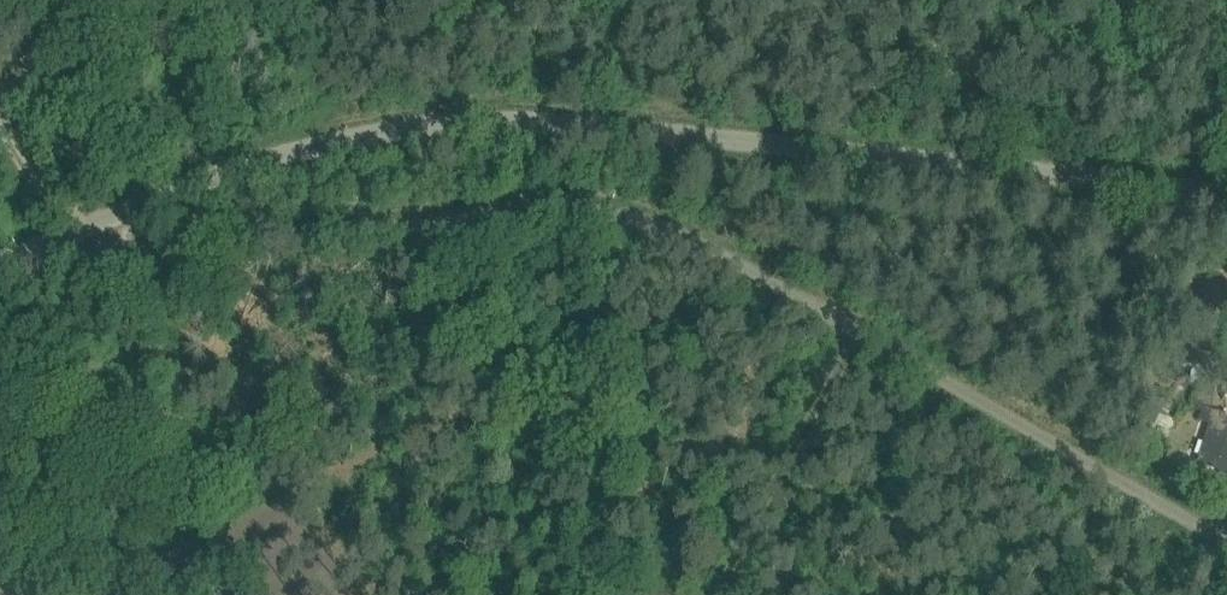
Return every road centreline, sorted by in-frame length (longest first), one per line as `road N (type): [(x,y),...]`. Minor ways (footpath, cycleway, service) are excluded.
road 1 (unclassified): [(1226,539),(701,240),(627,214),(541,211),(0,269)]
road 2 (unclassified): [(0,266),(238,168),(388,128),(551,122),(1226,189)]
road 3 (track): [(90,227),(24,167),(0,101)]
road 4 (unclassified): [(0,101),(90,0)]

